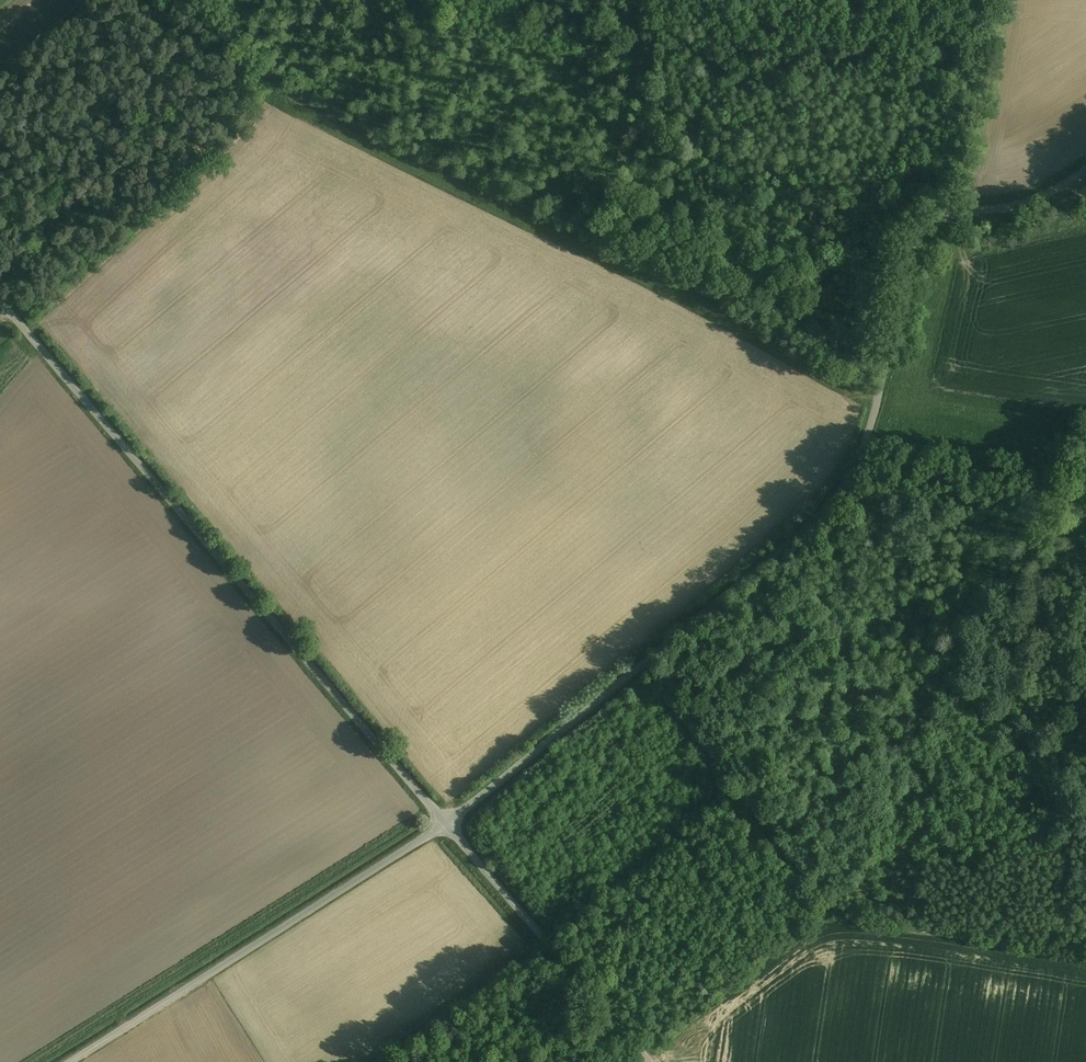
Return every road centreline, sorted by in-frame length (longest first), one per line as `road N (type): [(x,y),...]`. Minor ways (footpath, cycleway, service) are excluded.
road 1 (unclassified): [(446,823),(743,584),(850,485),(910,251),(931,226),(965,210),(1019,205),(1085,165)]
road 2 (unclassified): [(0,300),(446,823)]
road 3 (track): [(876,406),(836,394),(658,293),(451,191),(427,221)]
road 4 (unclassified): [(67,1061),(446,823)]
road 5 (unclassified): [(446,823),(653,1061)]

